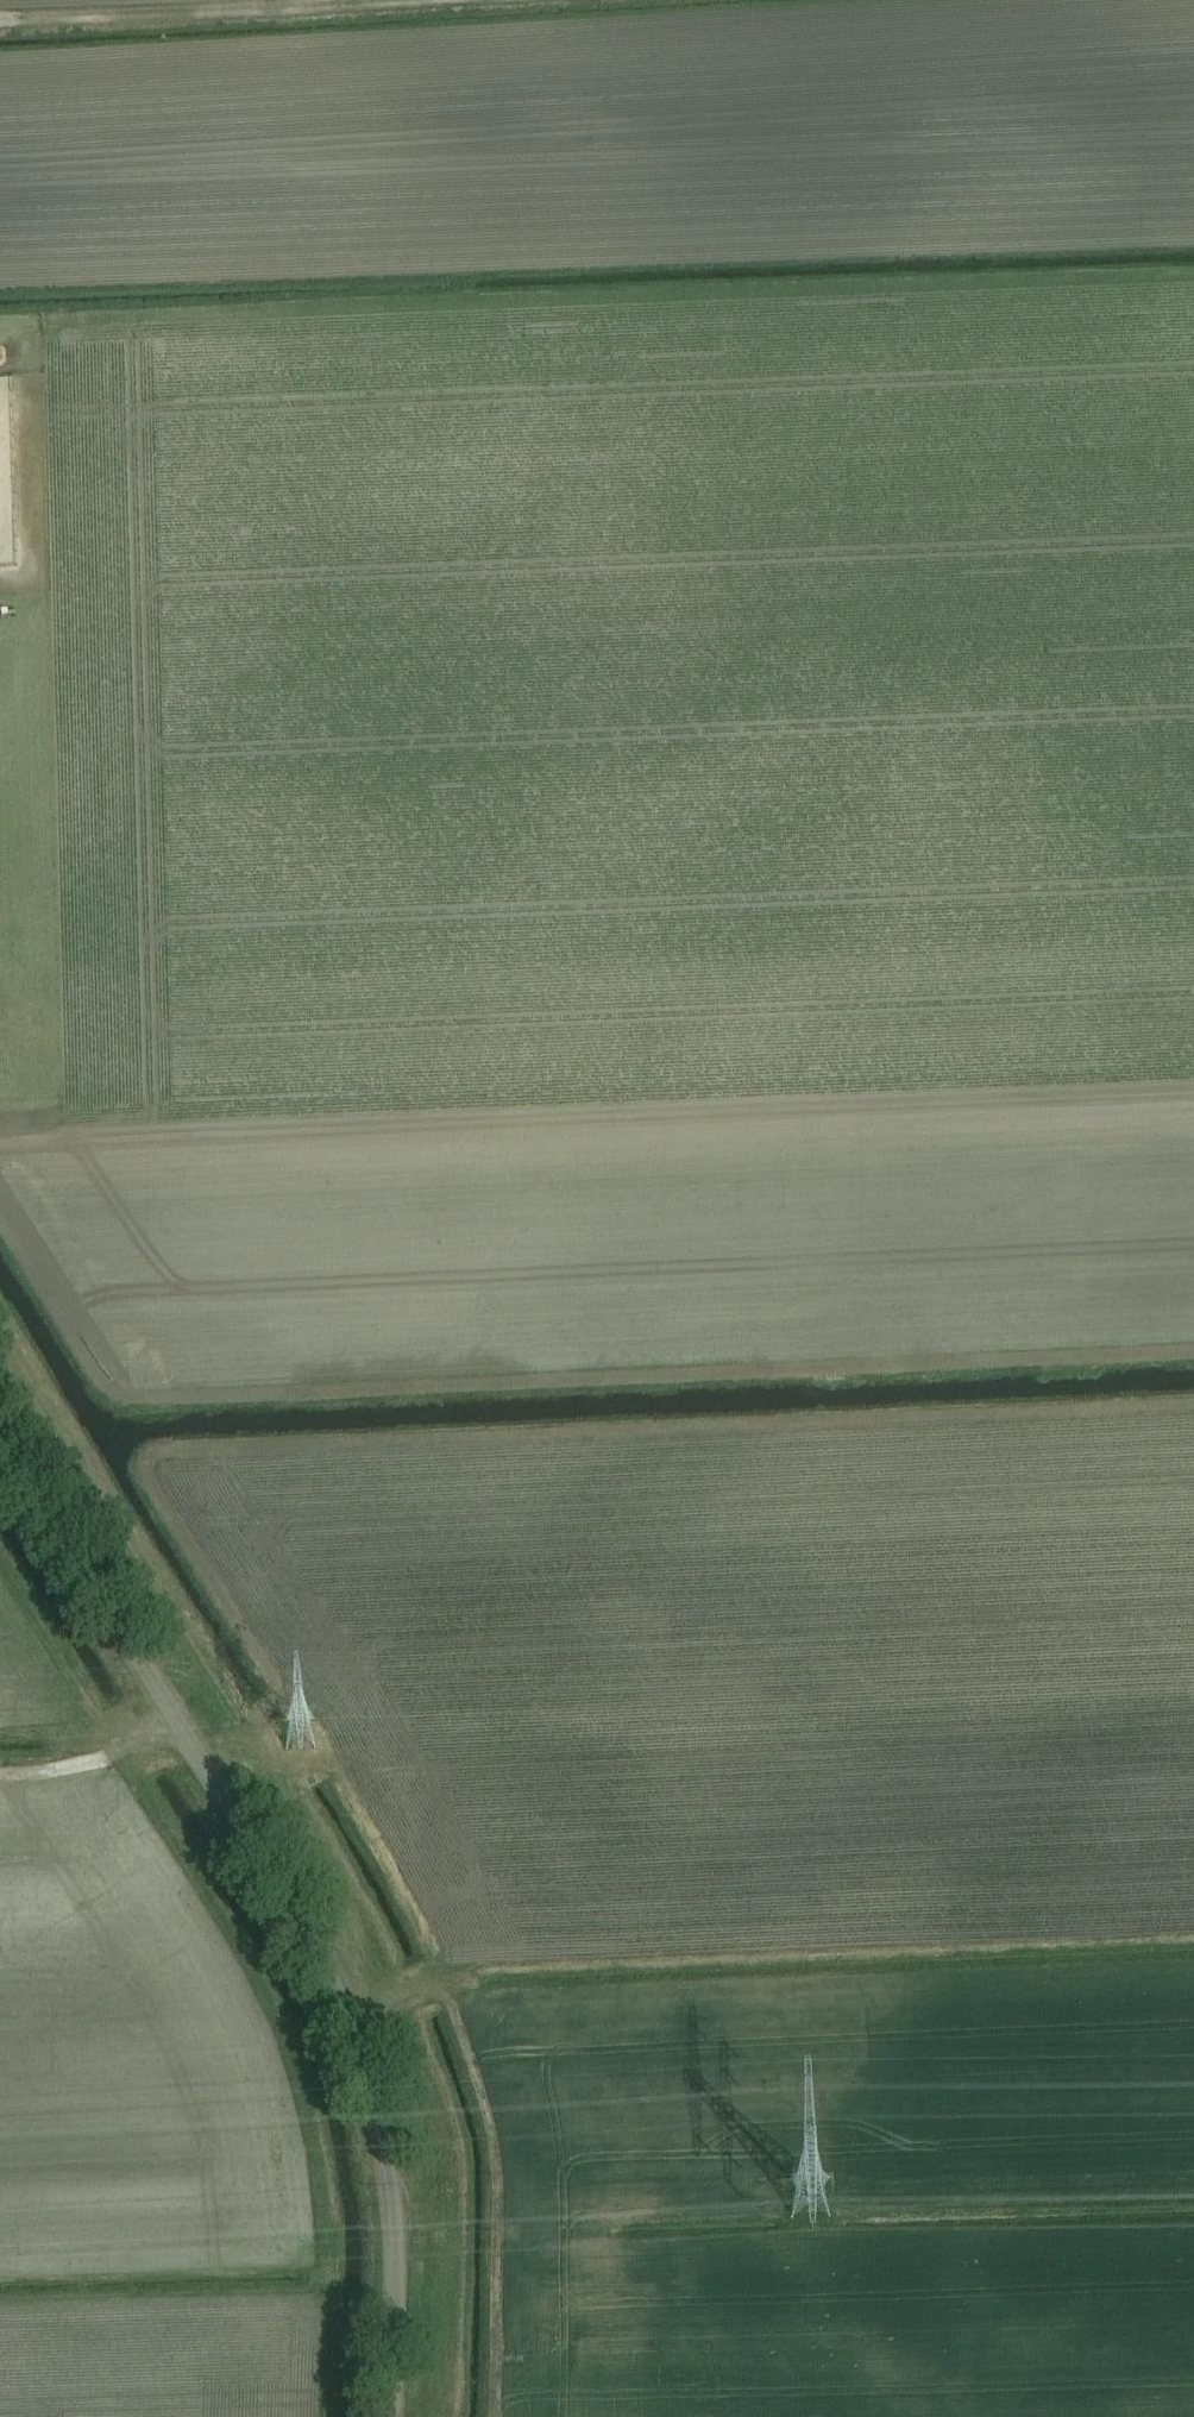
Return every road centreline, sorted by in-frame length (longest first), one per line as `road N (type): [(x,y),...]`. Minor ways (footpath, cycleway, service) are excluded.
road 1 (unclassified): [(390,2416),(390,2205),(371,2086),(346,2012),(310,1940),(0,1436)]
road 2 (track): [(0,10),(222,0)]

